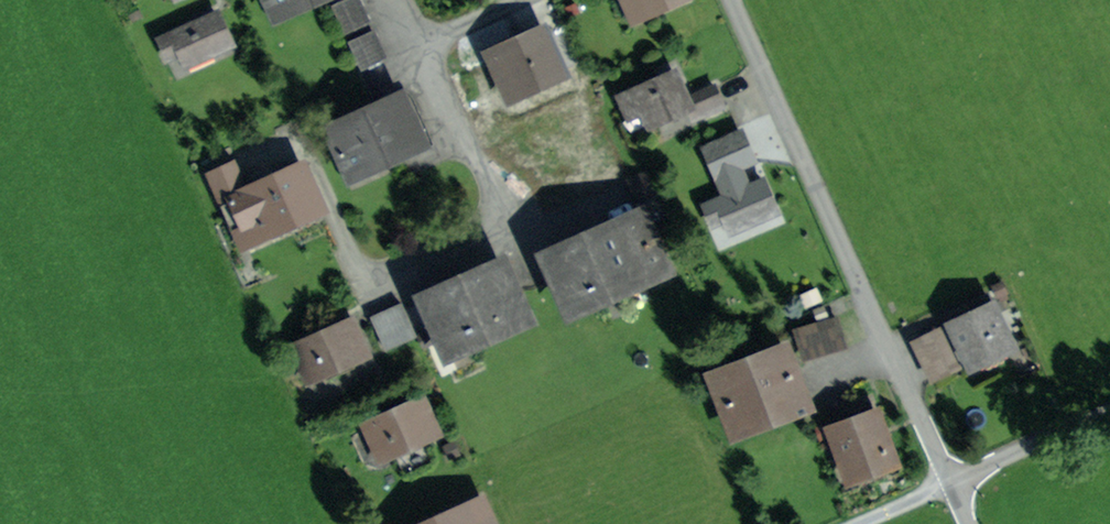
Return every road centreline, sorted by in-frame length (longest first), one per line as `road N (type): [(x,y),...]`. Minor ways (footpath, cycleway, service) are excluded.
road 1 (residential): [(419,43),(504,238),(369,296),(301,140)]
road 2 (unclassified): [(950,482),(733,0)]
road 3 (unclassified): [(1109,410),(950,482)]

